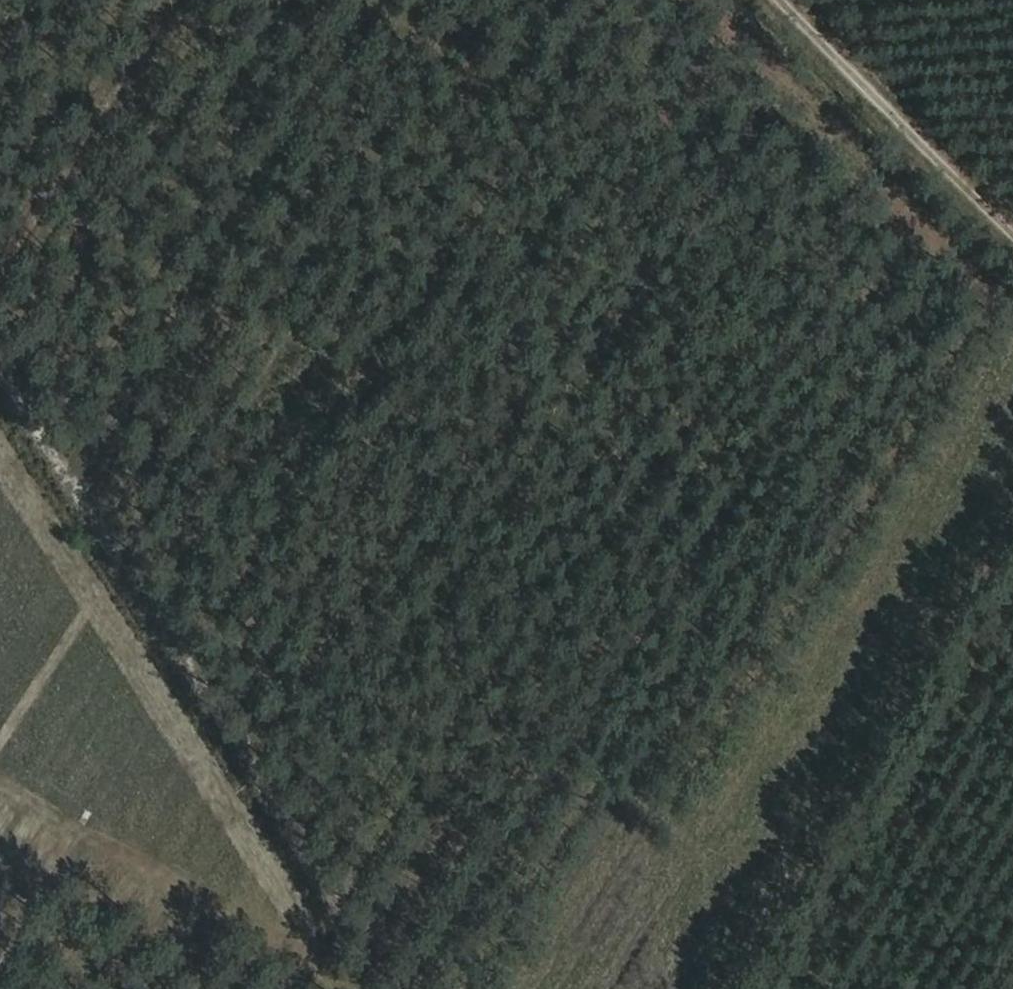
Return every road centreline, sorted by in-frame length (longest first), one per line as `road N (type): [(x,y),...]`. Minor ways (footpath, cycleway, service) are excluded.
road 1 (track): [(777,0),(1012,233)]

